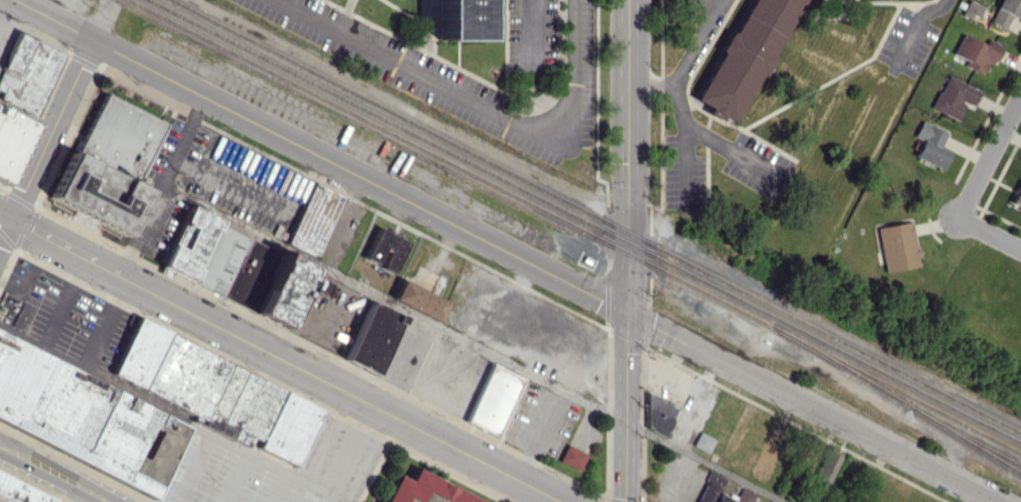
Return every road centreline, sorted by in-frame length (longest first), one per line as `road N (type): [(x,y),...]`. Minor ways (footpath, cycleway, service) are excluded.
road 1 (tertiary): [(17,0),(627,311)]
road 2 (tertiary): [(0,208),(25,228),(563,501)]
road 3 (tertiary): [(628,0),(626,501)]
road 4 (residential): [(577,0),(577,89),(530,123),(501,118),(271,0)]
road 5 (residential): [(627,311),(999,501)]
road 6 (residential): [(93,39),(0,240)]
road 7 (residential): [(957,217),(1020,91)]
road 8 (secondary): [(0,445),(111,501)]

